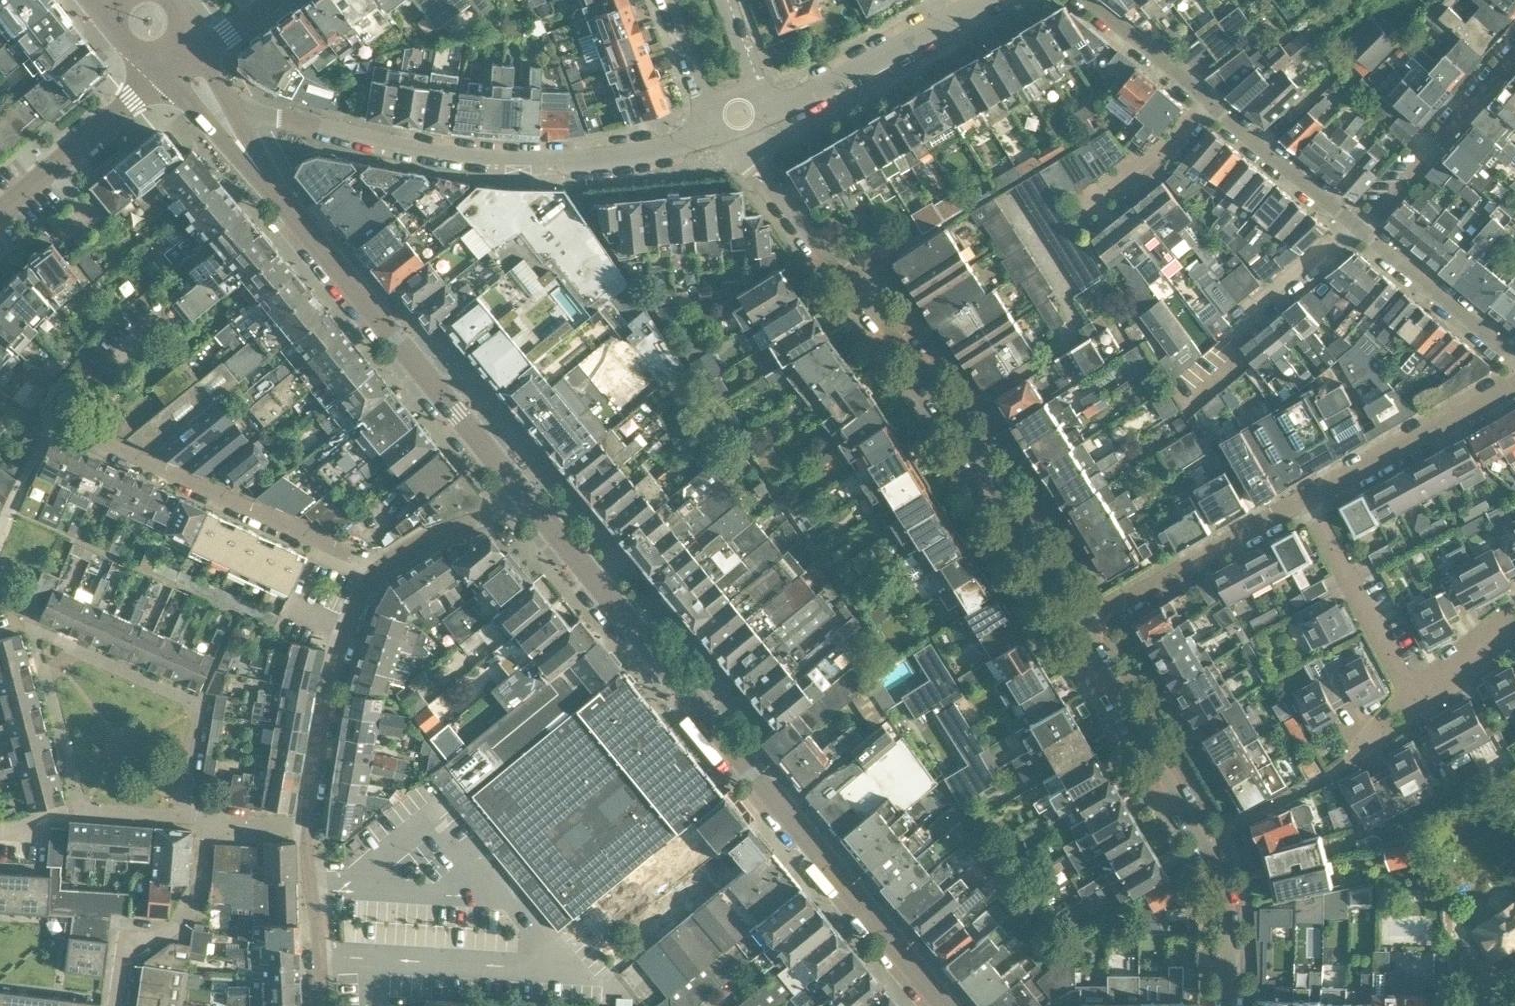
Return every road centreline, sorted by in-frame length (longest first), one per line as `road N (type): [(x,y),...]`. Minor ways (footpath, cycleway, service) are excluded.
road 1 (tertiary): [(945,1005),(524,498)]
road 2 (residential): [(1075,630),(929,377),(772,191),(740,125)]
road 3 (residential): [(711,134),(548,167),(290,128),(248,135)]
road 4 (residential): [(186,816),(199,704),(72,648),(44,676),(80,811)]
road 5 (tertiary): [(524,498),(258,170)]
road 6 (residential): [(1075,630),(1220,873),(1227,1005)]
road 7 (residential): [(374,571),(353,554),(54,419)]
road 8 (residential): [(374,571),(334,662),(310,825)]
road 9 (residential): [(1075,630),(1306,504)]
road 10 (residential): [(775,107),(997,0)]
road 11 (residential): [(1306,504),(1514,385)]
road 12 (residential): [(208,819),(198,912),(121,958),(115,1005)]
road 13 (residential): [(1514,58),(1360,228)]
road 14 (residential): [(1410,690),(1306,504)]
road 15 (residential): [(0,212),(158,80)]
road 16 (residential): [(1360,228),(1514,359)]
road 17 (residential): [(1208,98),(1360,228)]
road 18 (residential): [(310,825),(316,1005)]
road 19 (residential): [(524,498),(419,540),(374,571)]
road 20 (residential): [(1095,209),(1155,168),(1208,98)]
road 21 (residential): [(1086,0),(1208,98)]
road 22 (residential): [(1249,323),(1360,228)]
road 23 (residential): [(666,0),(711,134)]
road 24 (tertiary): [(158,80),(258,170)]
road 25 (residential): [(1410,690),(1514,622)]

